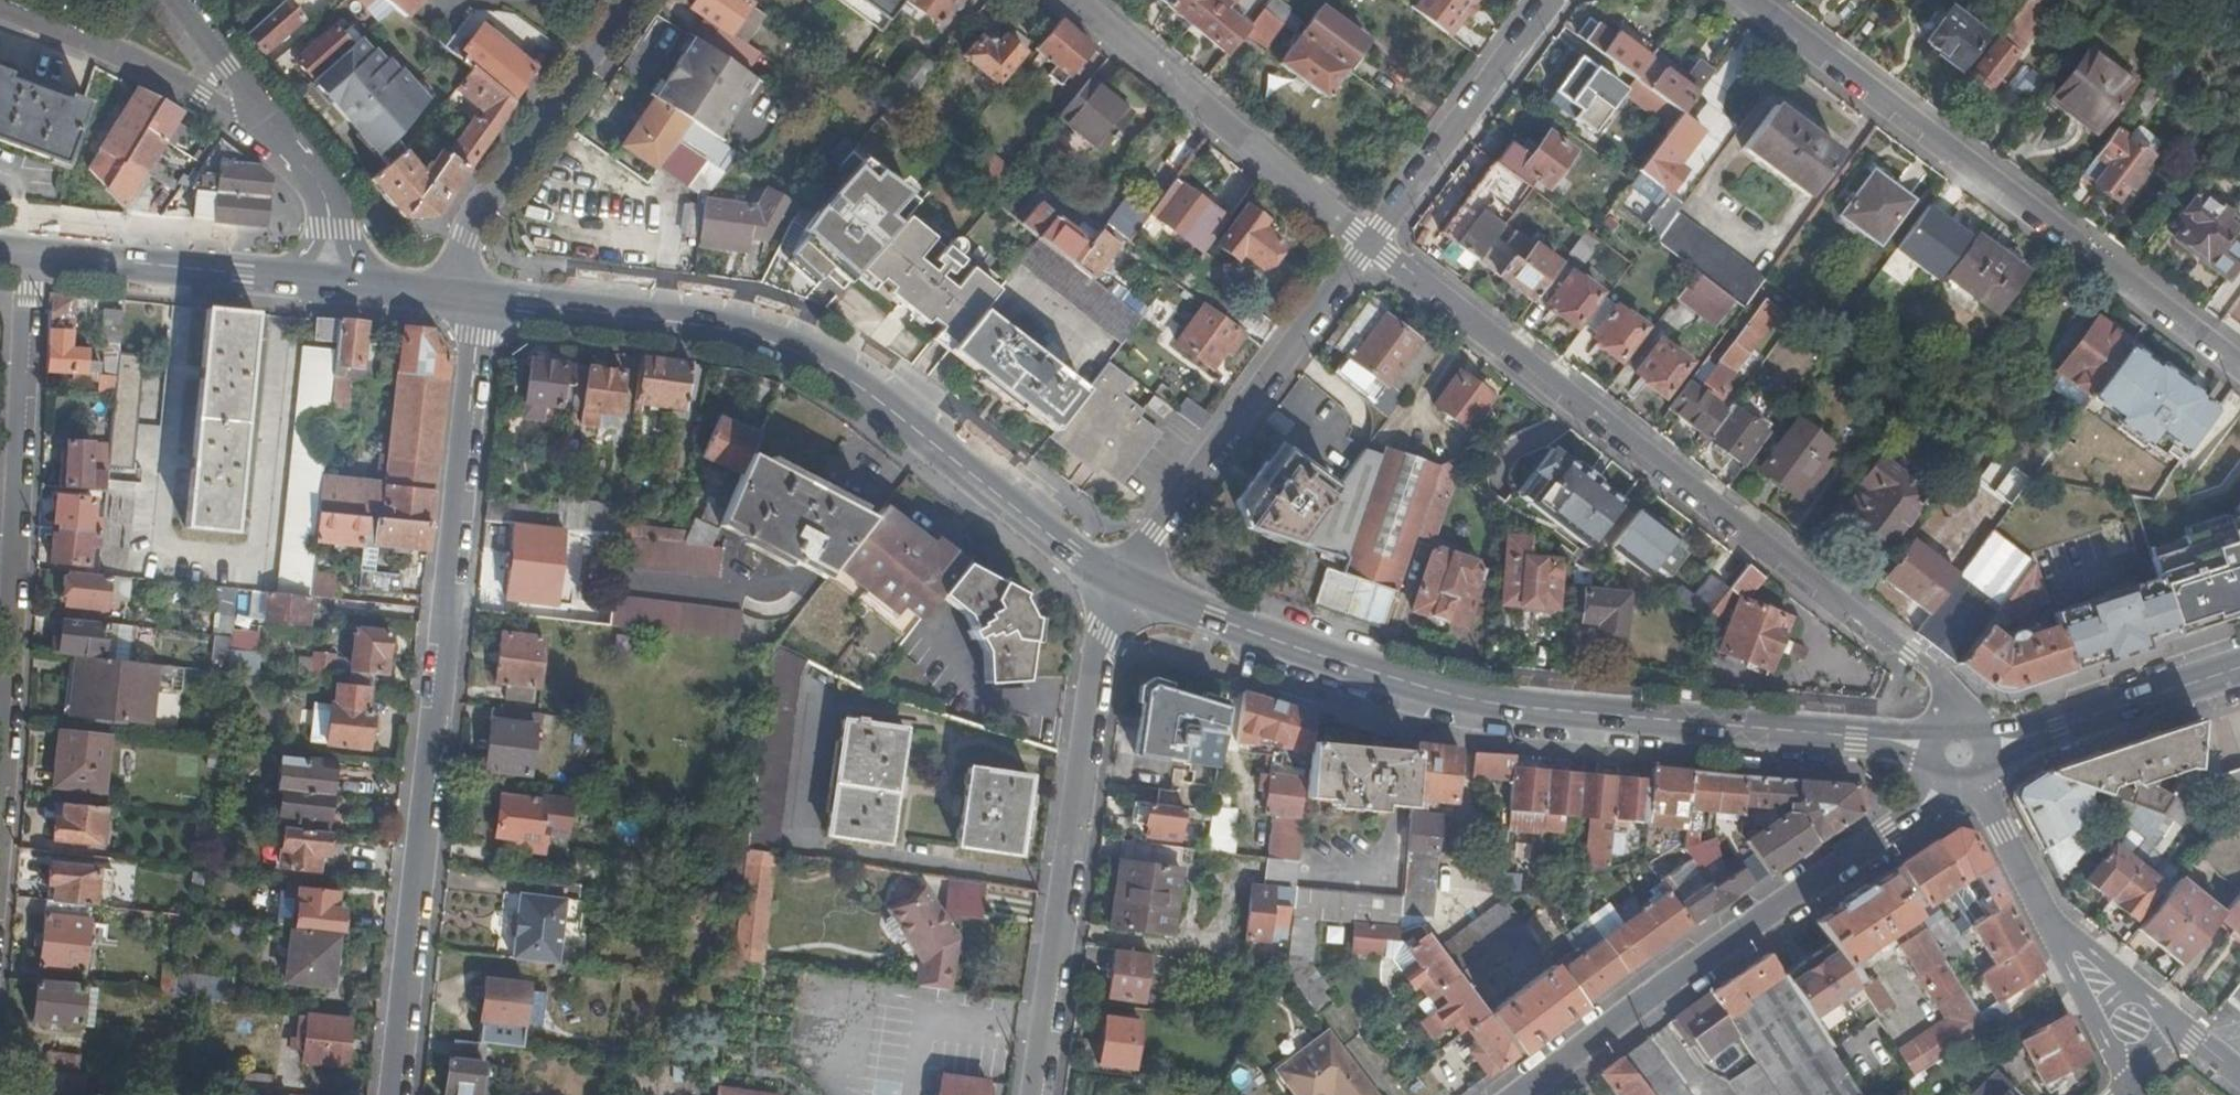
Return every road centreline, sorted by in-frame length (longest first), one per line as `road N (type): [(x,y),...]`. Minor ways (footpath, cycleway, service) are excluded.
road 1 (residential): [(482,298),(395,1094)]
road 2 (residential): [(1963,719),(1939,677),(1912,653),(1370,243)]
road 3 (primary): [(1122,585),(1325,657),(1504,706),(1855,737)]
road 4 (primary): [(482,298),(711,326),(819,362),(1122,585)]
road 5 (residential): [(1737,0),(2239,365)]
road 6 (residential): [(1122,585),(1097,688),(1034,1094)]
road 7 (residential): [(25,252),(0,748)]
road 8 (residential): [(1885,836),(1733,934),(1521,1094)]
road 9 (residential): [(1370,243),(1122,585)]
road 10 (residential): [(1076,0),(1370,243)]
road 11 (residential): [(443,294),(479,209),(624,0)]
road 12 (residential): [(1553,0),(1370,243)]
road 13 (residential): [(1975,781),(2051,928),(2128,1027)]
road 14 (residential): [(0,10),(266,124)]
road 15 (primary): [(269,278),(25,252)]
road 16 (primary): [(2062,726),(2239,667)]
road 17 (residential): [(184,0),(266,124)]
road 18 (residential): [(299,162),(346,232),(368,287)]
road 19 (residential): [(299,162),(316,232),(301,259),(269,278)]
road 20 (residential): [(2128,1027),(2199,1039),(2239,1072)]

